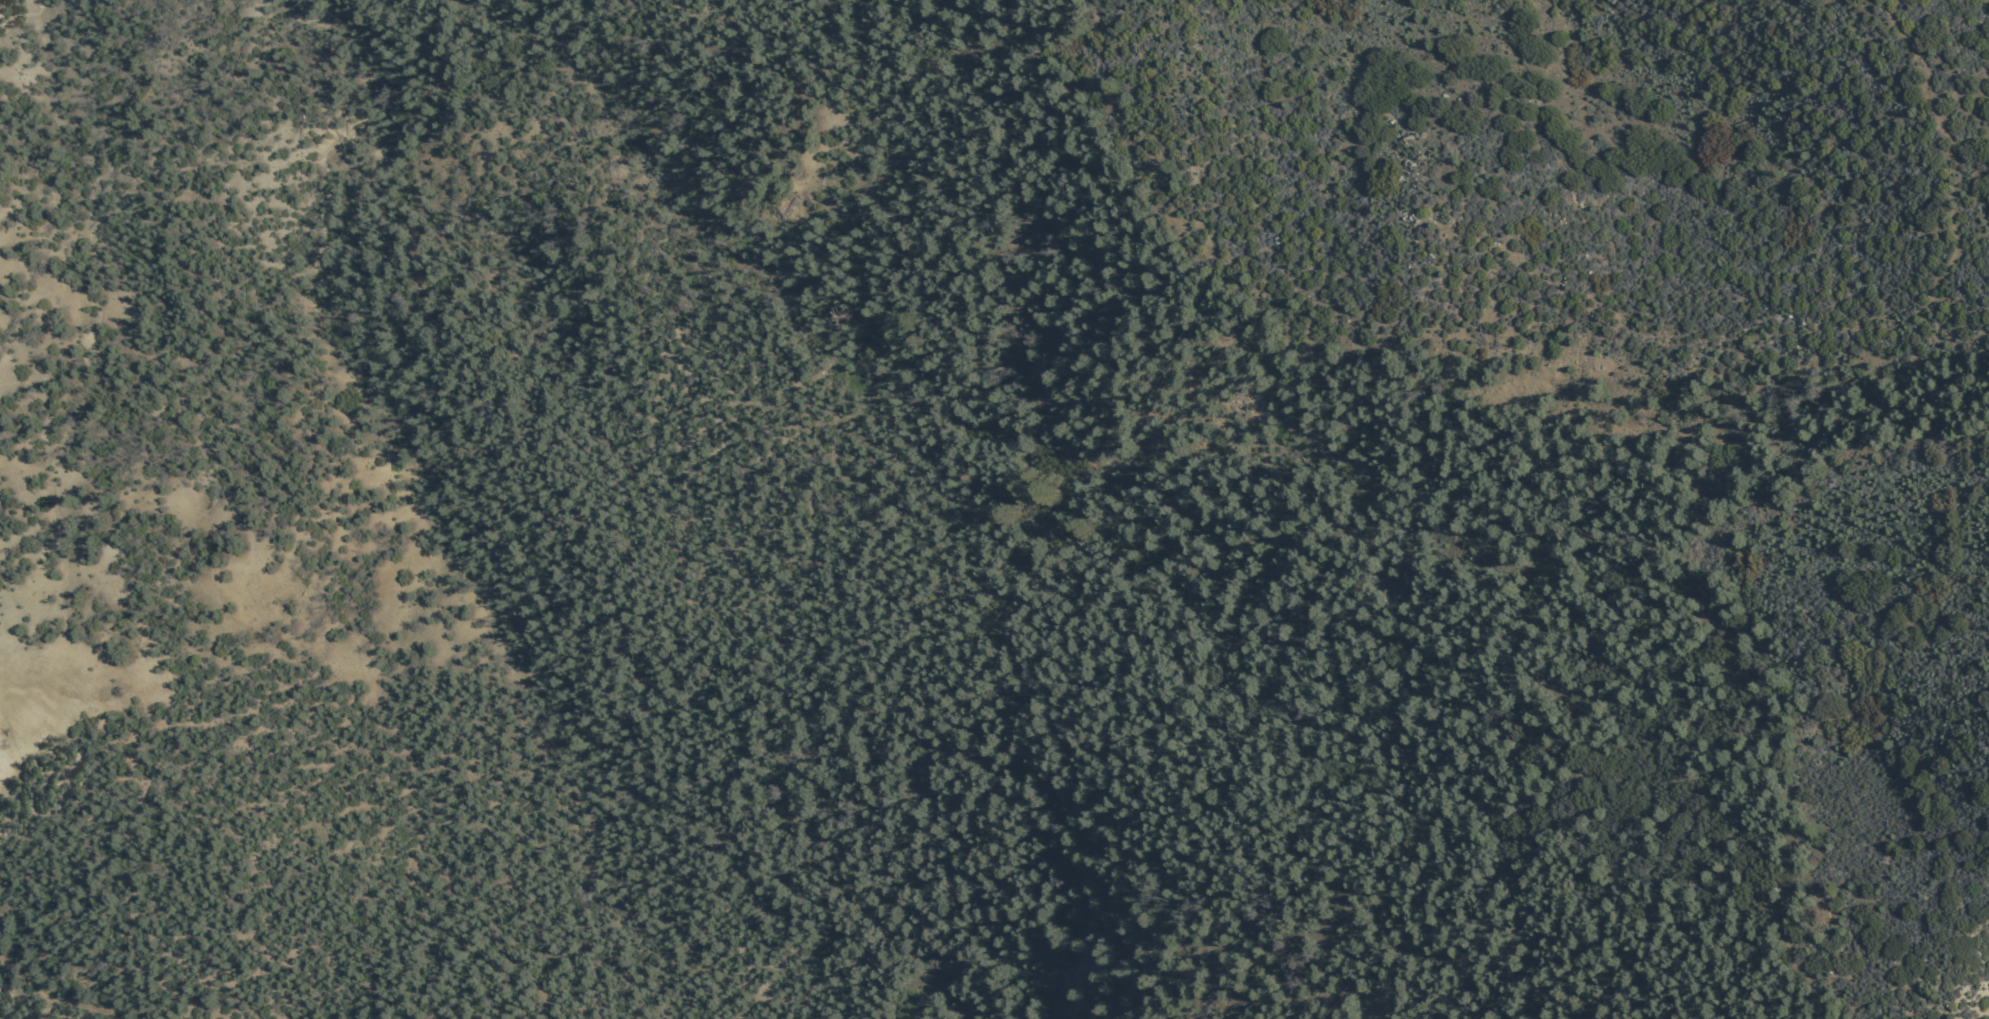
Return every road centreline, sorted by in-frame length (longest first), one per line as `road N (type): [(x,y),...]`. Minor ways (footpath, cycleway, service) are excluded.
road 1 (residential): [(122,1018),(49,997),(0,957)]

